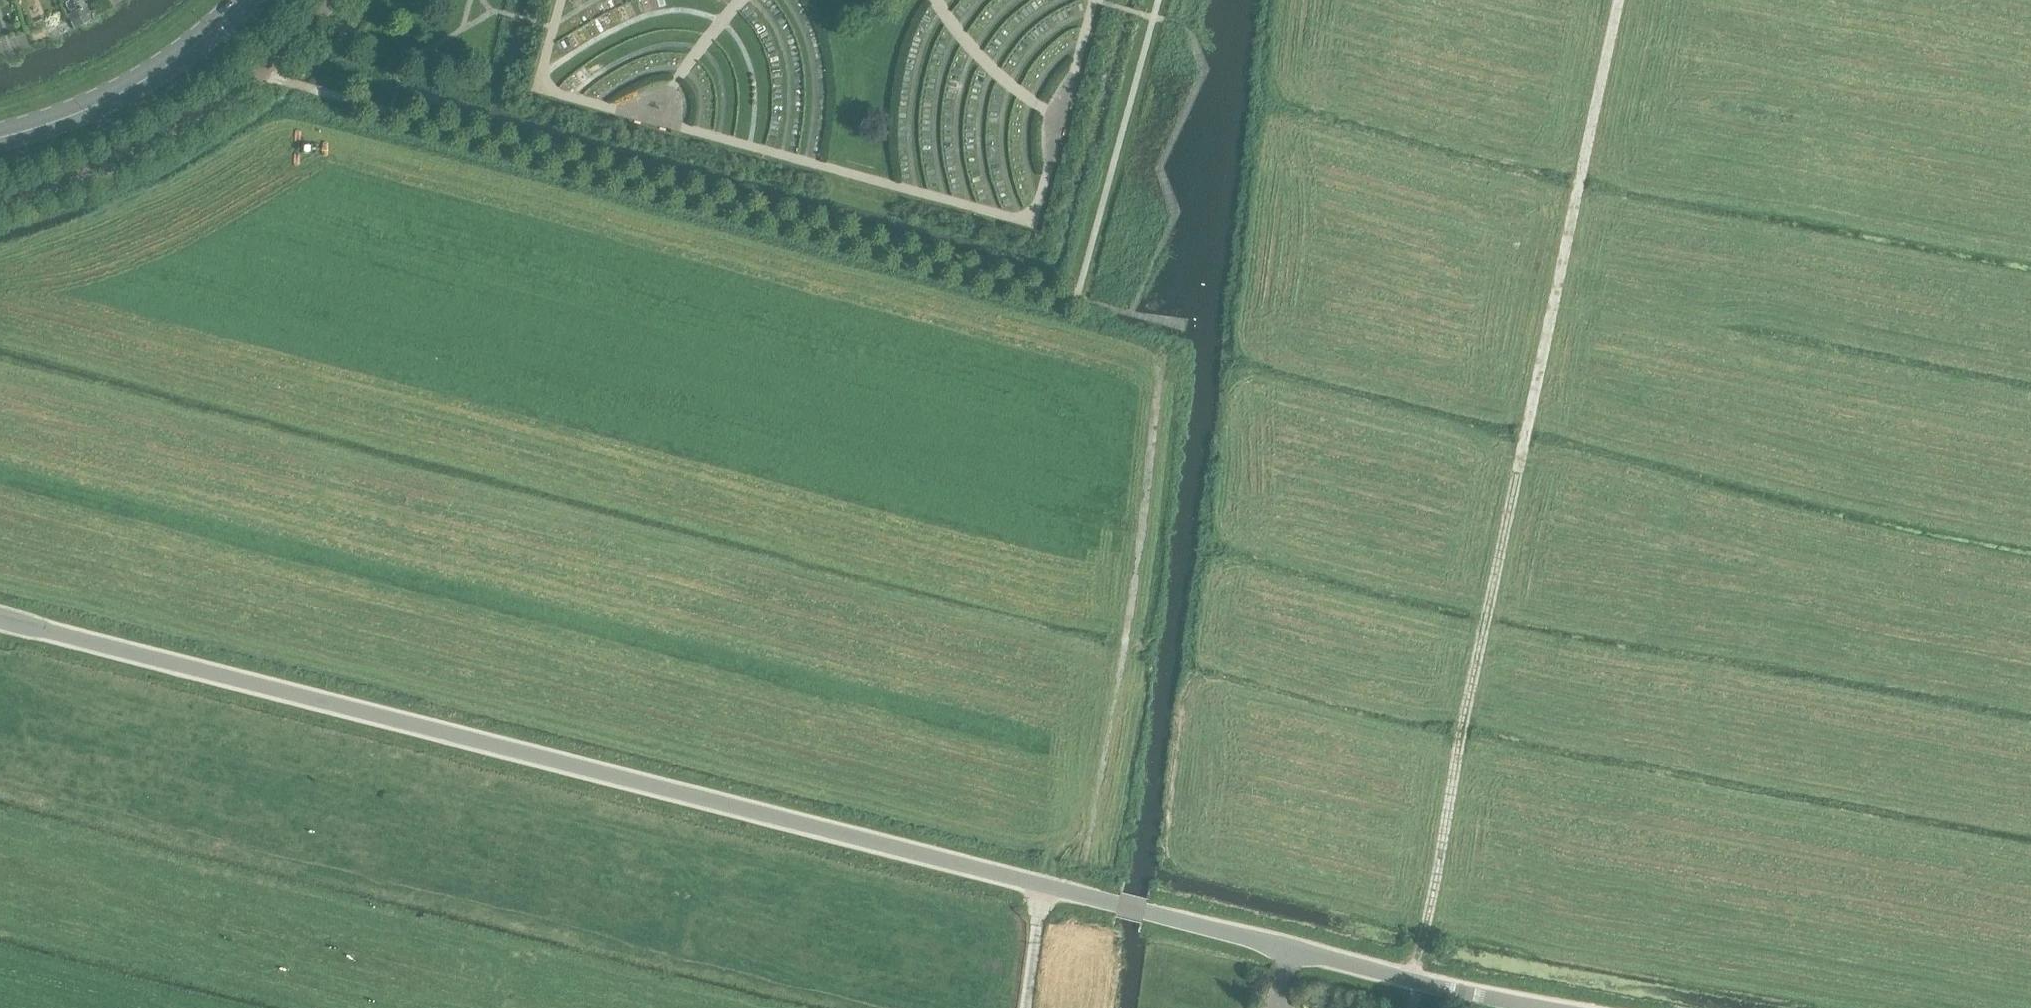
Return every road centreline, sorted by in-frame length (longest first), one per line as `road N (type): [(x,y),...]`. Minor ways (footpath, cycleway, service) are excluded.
road 1 (unclassified): [(1565,1007),(1413,980),(0,618)]
road 2 (track): [(1621,0),(1413,980)]
road 3 (unclassified): [(0,199),(82,174),(175,130),(256,72),(325,0)]
road 4 (tertiary): [(0,138),(136,84),(244,0)]
road 5 (track): [(1043,885),(1025,1007)]

